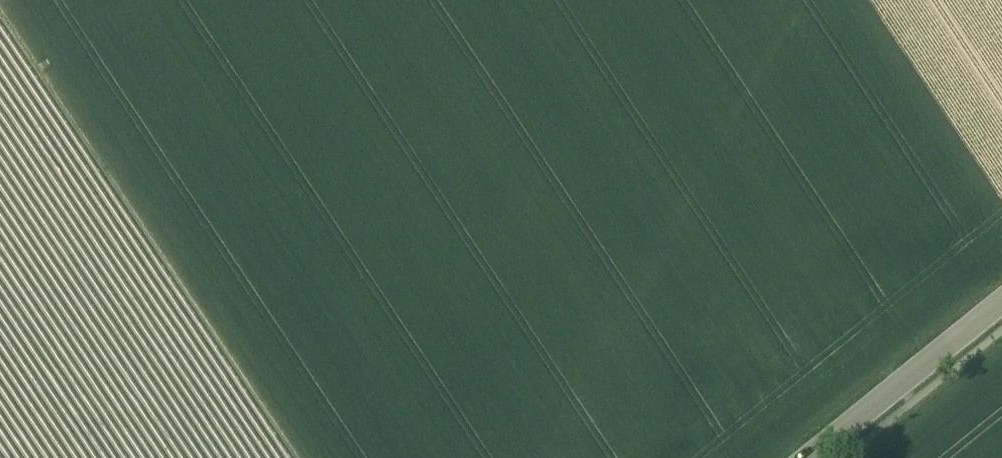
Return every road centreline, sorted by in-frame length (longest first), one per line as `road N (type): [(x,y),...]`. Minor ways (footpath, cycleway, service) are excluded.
road 1 (tertiary): [(810,457),(1001,302)]

